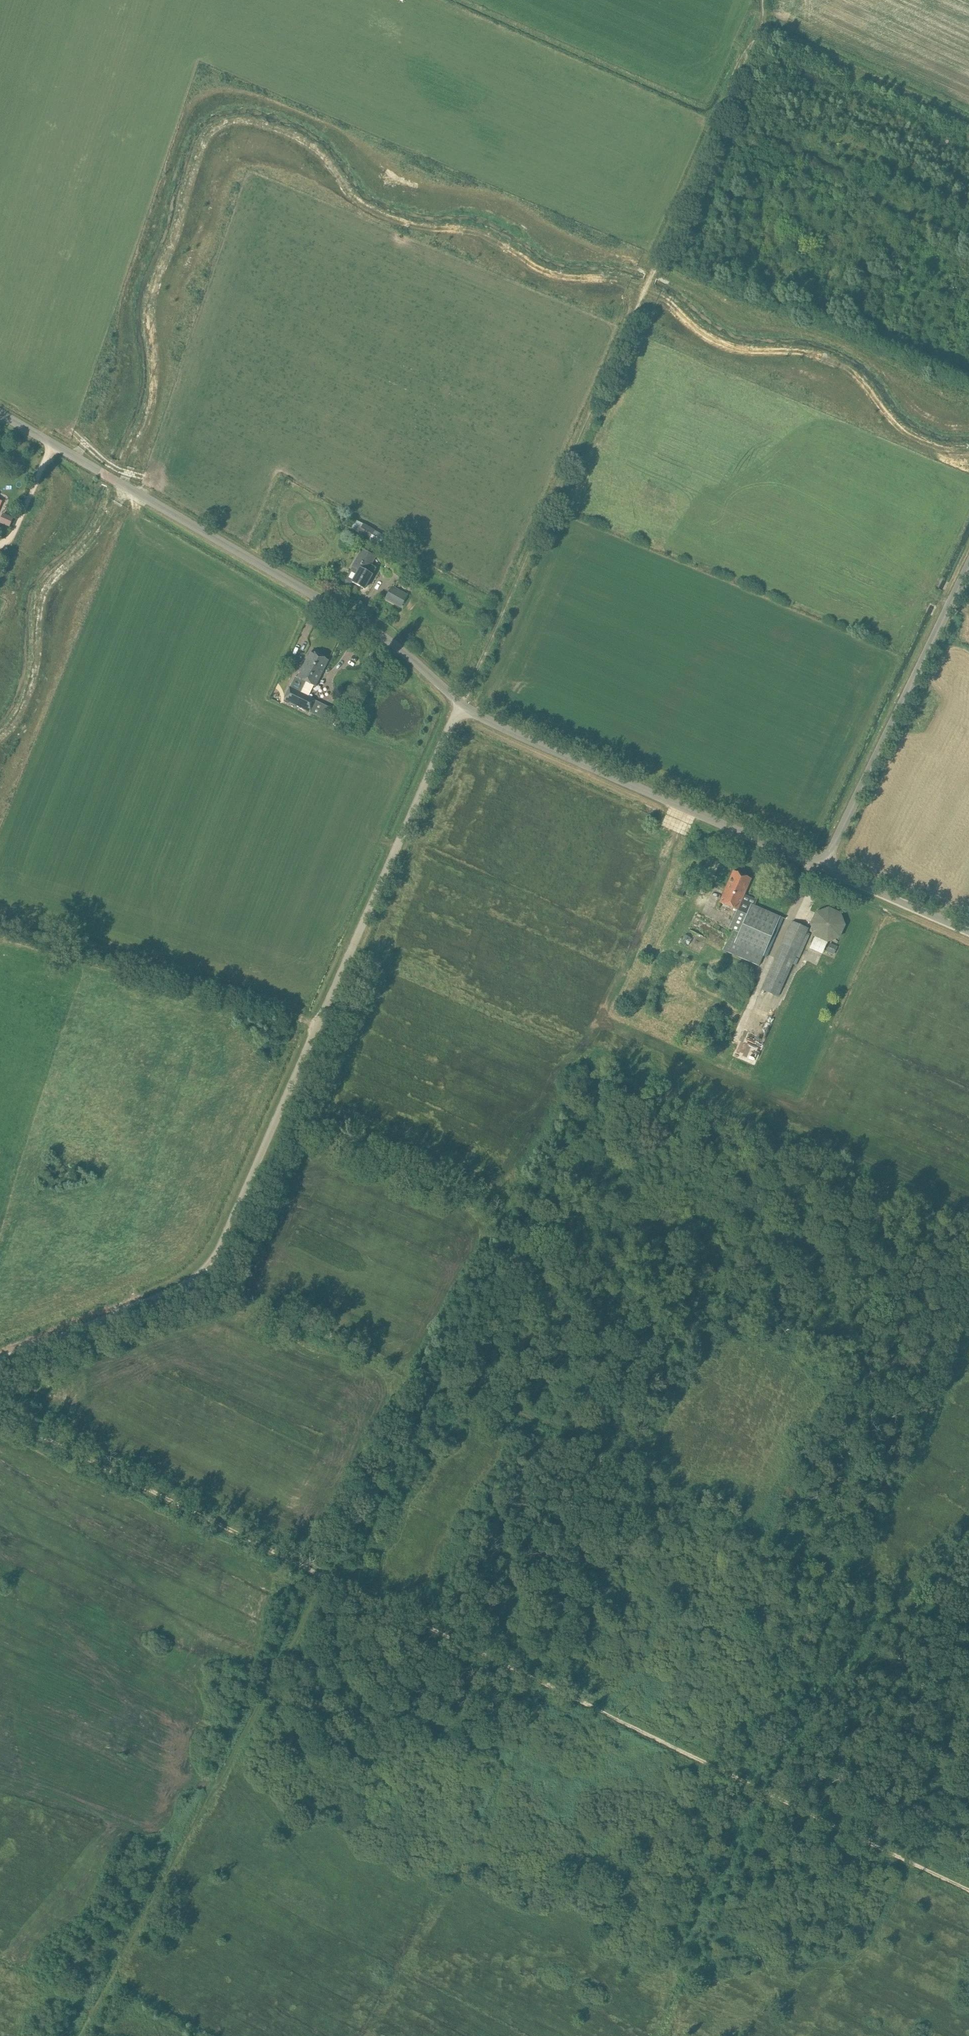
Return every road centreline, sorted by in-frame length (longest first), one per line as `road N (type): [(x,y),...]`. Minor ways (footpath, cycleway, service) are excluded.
road 1 (track): [(0,1415),(968,1890)]
road 2 (unclassified): [(0,1358),(152,1300),(215,1261),(459,703)]
road 3 (unclassified): [(459,703),(359,620),(0,412)]
road 4 (unclassified): [(824,869),(459,703)]
road 5 (track): [(319,1026),(0,918)]
road 6 (unclassified): [(824,869),(968,570)]
road 7 (unclassified): [(968,934),(824,869)]

